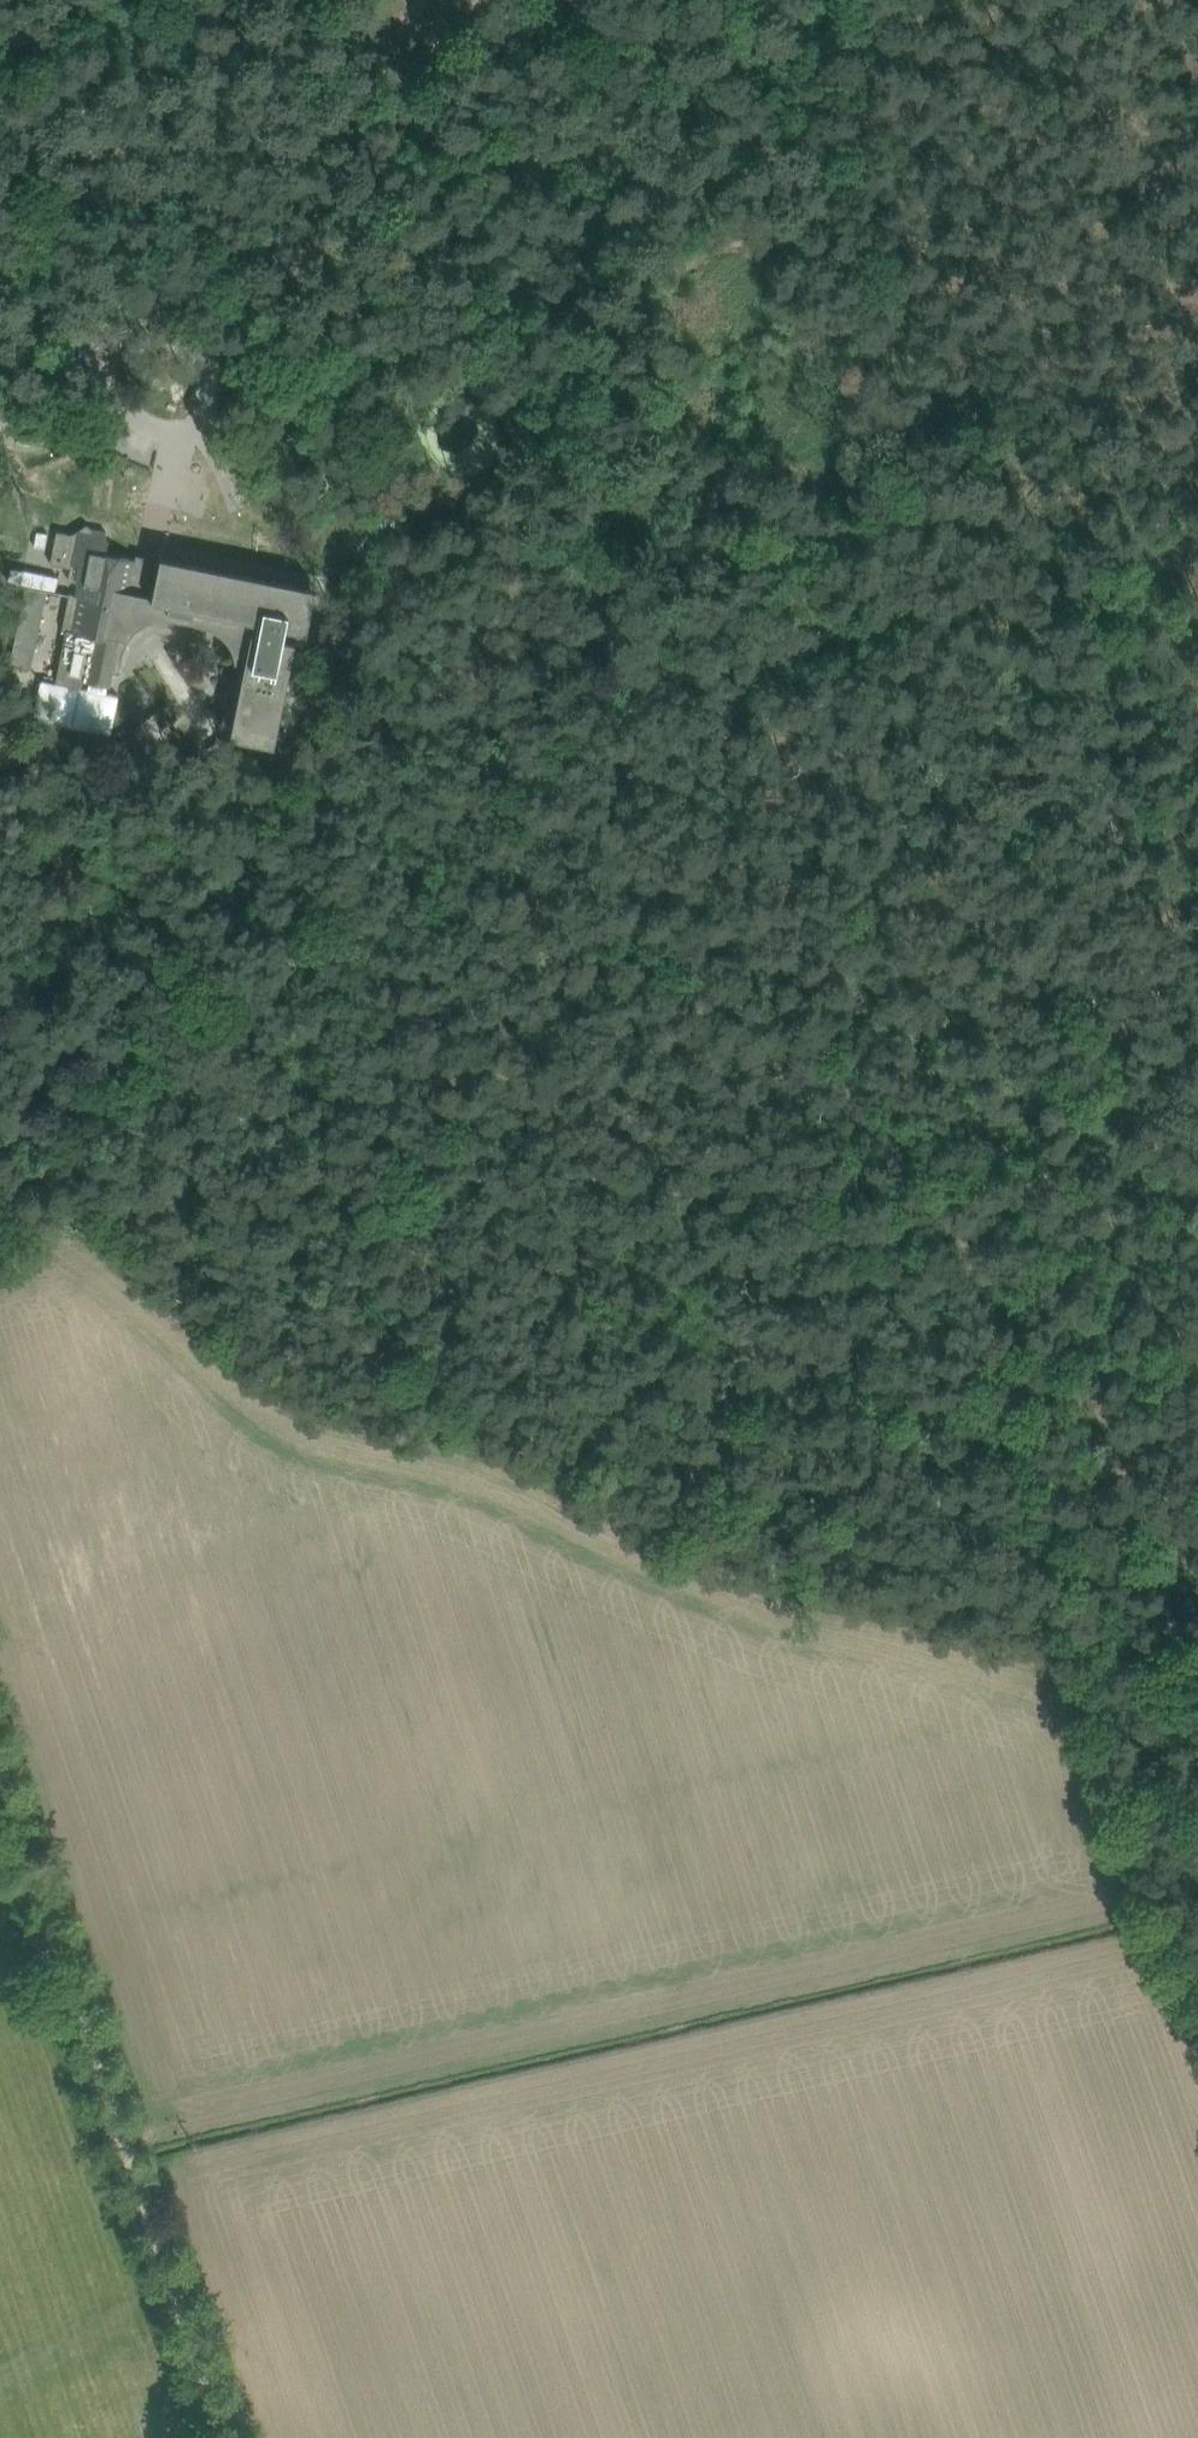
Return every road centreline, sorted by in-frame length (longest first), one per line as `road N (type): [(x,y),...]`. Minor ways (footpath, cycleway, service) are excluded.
road 1 (track): [(1197,1038),(899,1207),(809,1209),(679,1196),(376,1243),(48,1217),(0,1225)]
road 2 (track): [(0,1775),(227,2437)]

